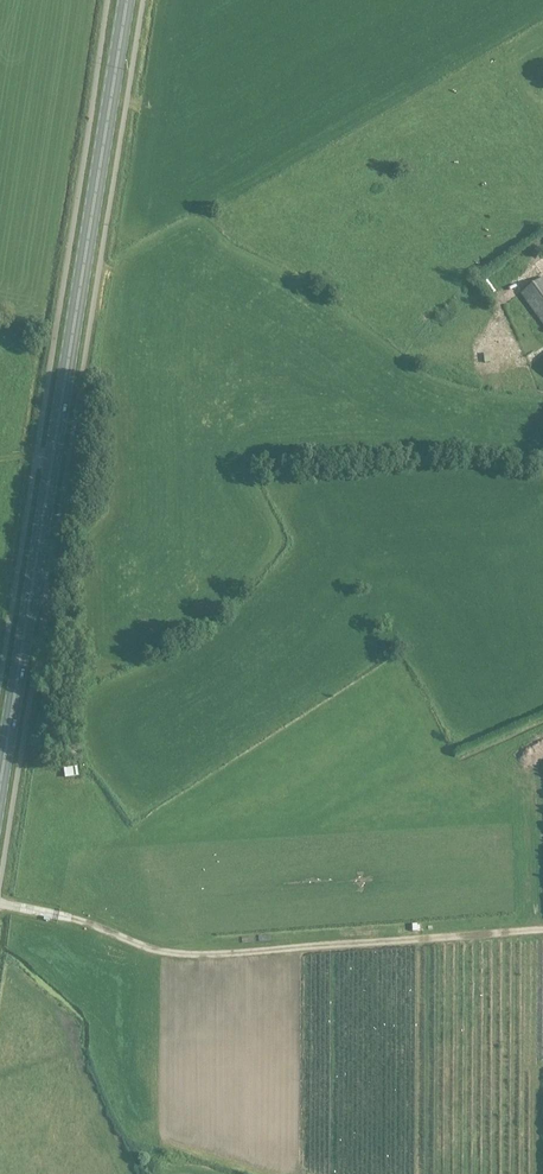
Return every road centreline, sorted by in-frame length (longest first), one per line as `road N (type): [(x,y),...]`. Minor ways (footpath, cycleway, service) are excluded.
road 1 (primary): [(0,781),(126,0)]
road 2 (track): [(0,905),(184,955),(542,931)]

